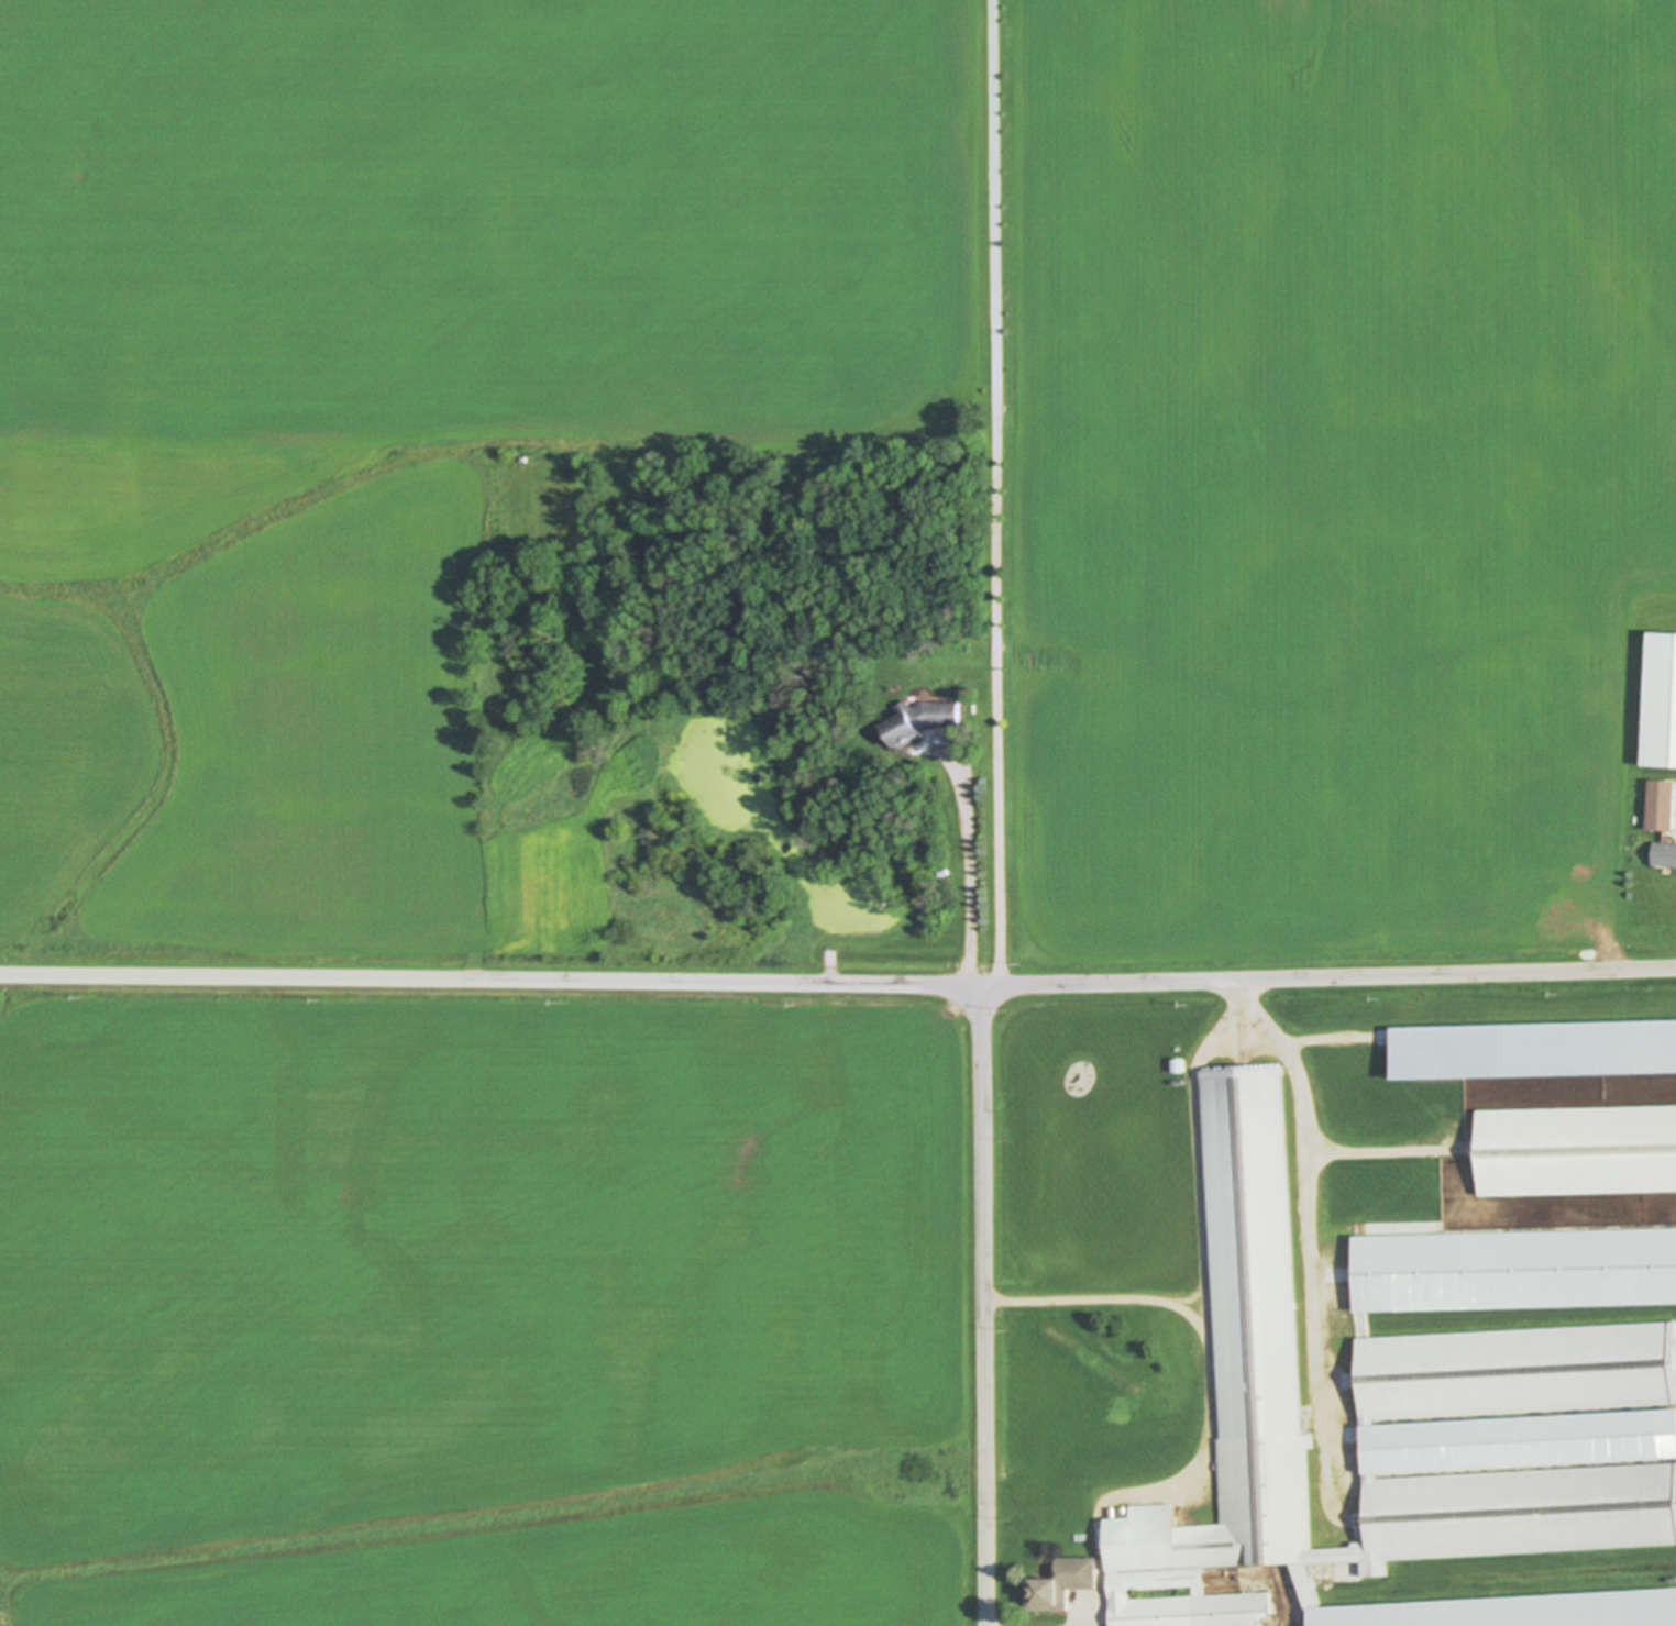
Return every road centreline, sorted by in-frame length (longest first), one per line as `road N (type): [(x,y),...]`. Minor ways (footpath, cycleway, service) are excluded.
road 1 (residential): [(1675,968),(982,988),(0,977)]
road 2 (residential): [(991,1625),(982,988)]

